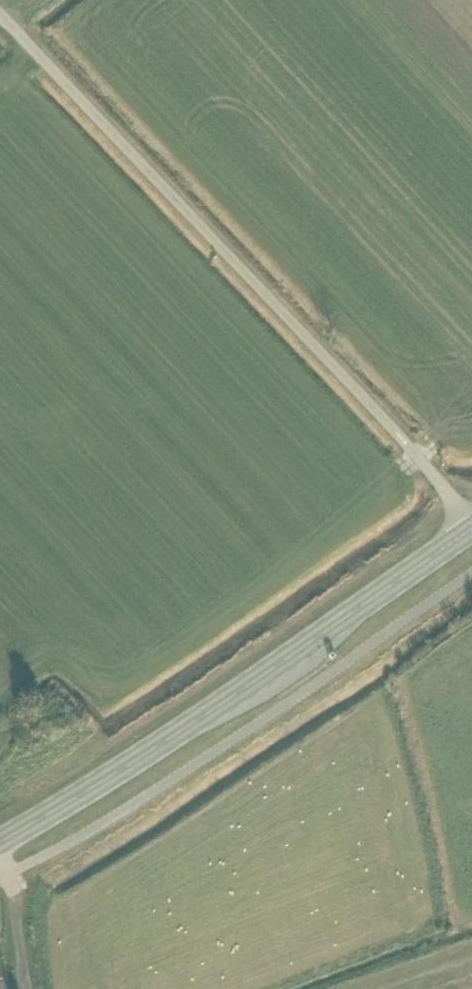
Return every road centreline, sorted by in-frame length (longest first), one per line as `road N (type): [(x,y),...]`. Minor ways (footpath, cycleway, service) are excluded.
road 1 (unclassified): [(471,527),(0,13)]
road 2 (primary): [(0,841),(103,780),(471,528)]
road 3 (track): [(26,988),(0,854)]

